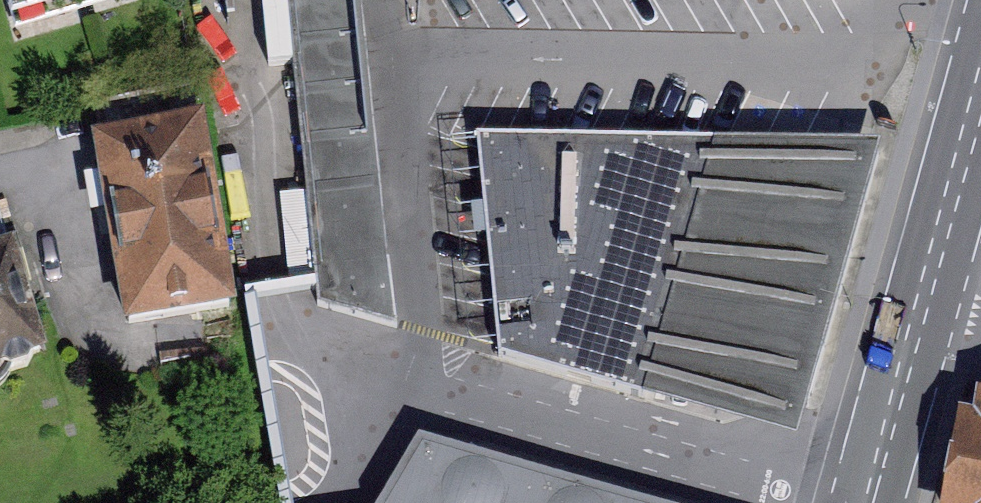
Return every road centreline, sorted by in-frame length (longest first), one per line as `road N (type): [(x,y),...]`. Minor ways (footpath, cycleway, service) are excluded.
road 1 (primary): [(923,329),(980,123)]
road 2 (primary): [(878,502),(923,329)]

